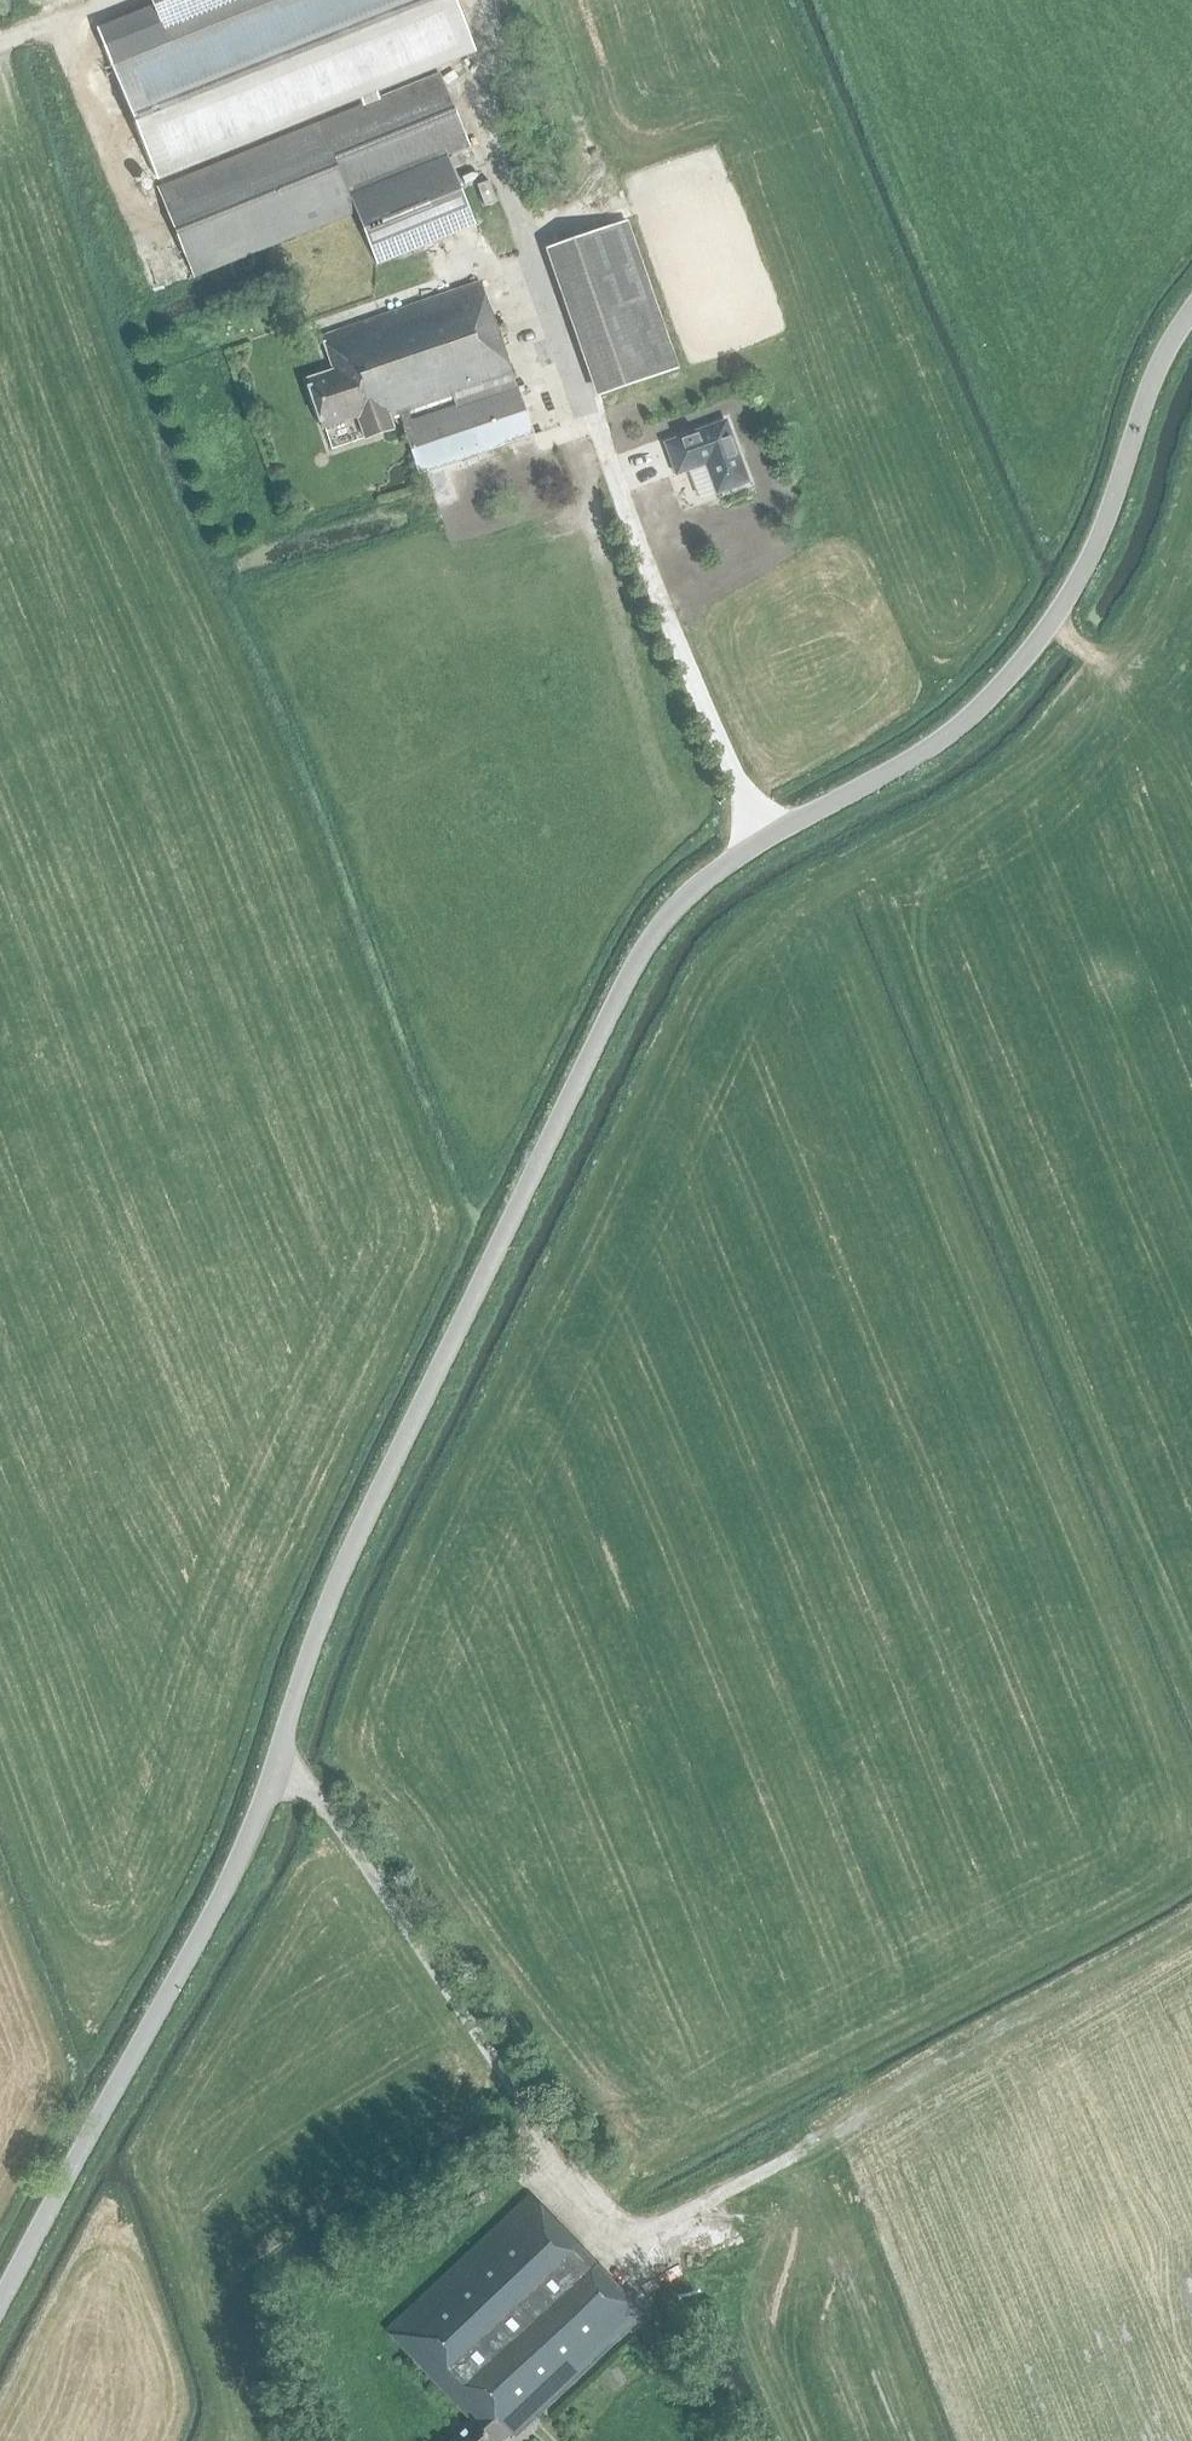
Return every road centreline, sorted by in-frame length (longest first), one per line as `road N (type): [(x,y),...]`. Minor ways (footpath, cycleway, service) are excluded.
road 1 (unclassified): [(0,2311),(222,1899),(279,1766),(319,1625),(625,983),(678,904),(721,867),(931,748),(1018,669),(1096,546),(1145,394),(1191,308)]

